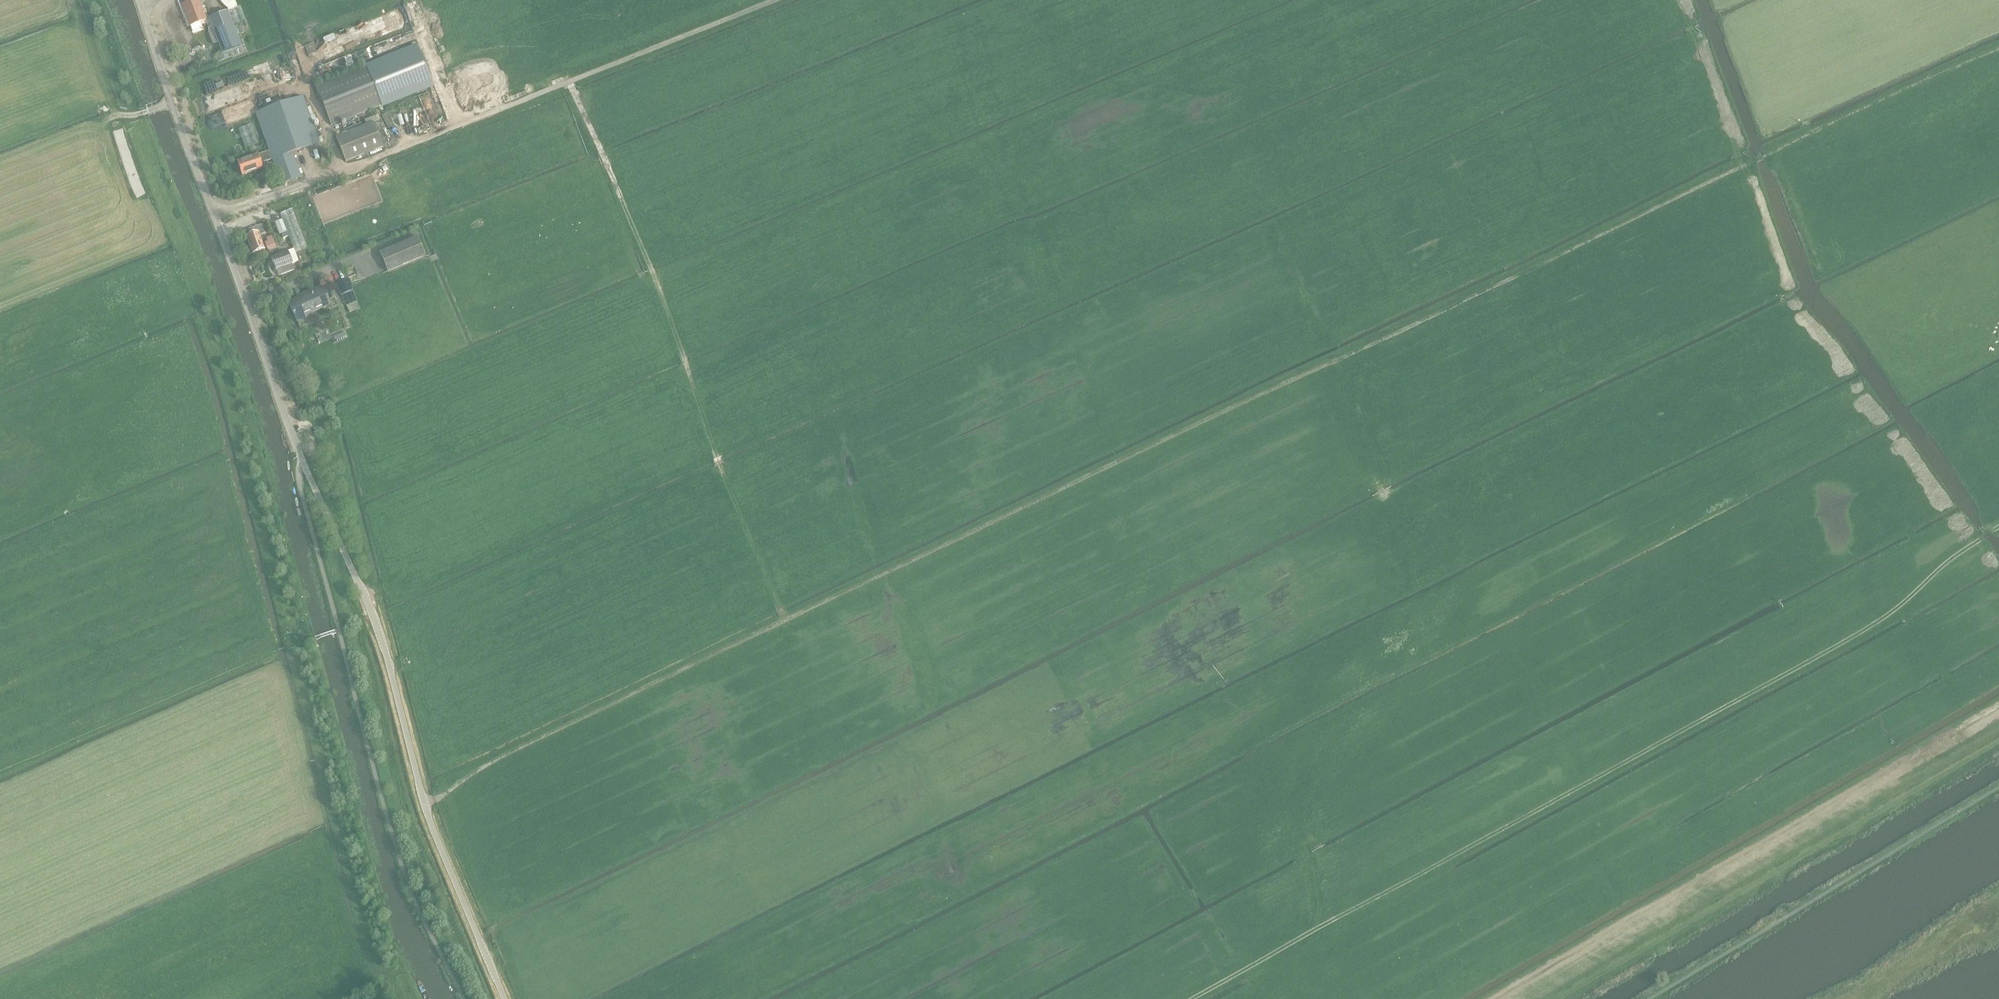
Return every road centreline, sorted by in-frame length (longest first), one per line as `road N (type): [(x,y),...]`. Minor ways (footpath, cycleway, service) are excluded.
road 1 (track): [(424,807),(488,765),(1743,166)]
road 2 (unclassified): [(505,998),(424,807),(376,619),(287,425),(138,0)]
road 3 (track): [(1196,998),(1883,618),(1998,529)]
road 4 (track): [(1743,166),(1998,49)]
road 5 (track): [(1683,0),(1743,166)]

